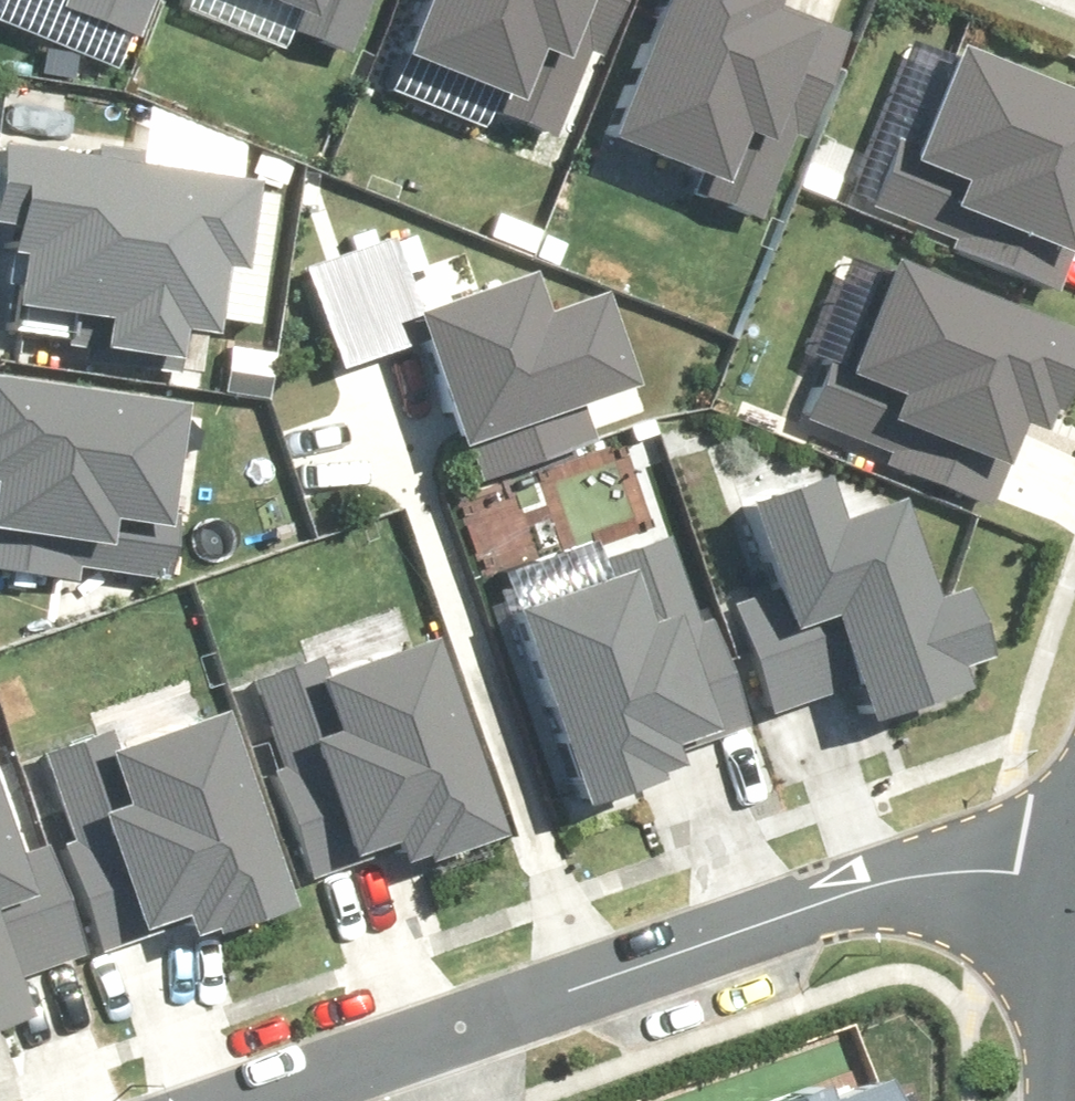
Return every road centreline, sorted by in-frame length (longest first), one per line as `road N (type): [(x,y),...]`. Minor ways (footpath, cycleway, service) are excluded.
road 1 (residential): [(462,1018),(881,886),(943,873),(1070,879)]
road 2 (residential): [(216,1100),(462,1018)]
road 3 (residential): [(1063,1100),(1070,879)]

